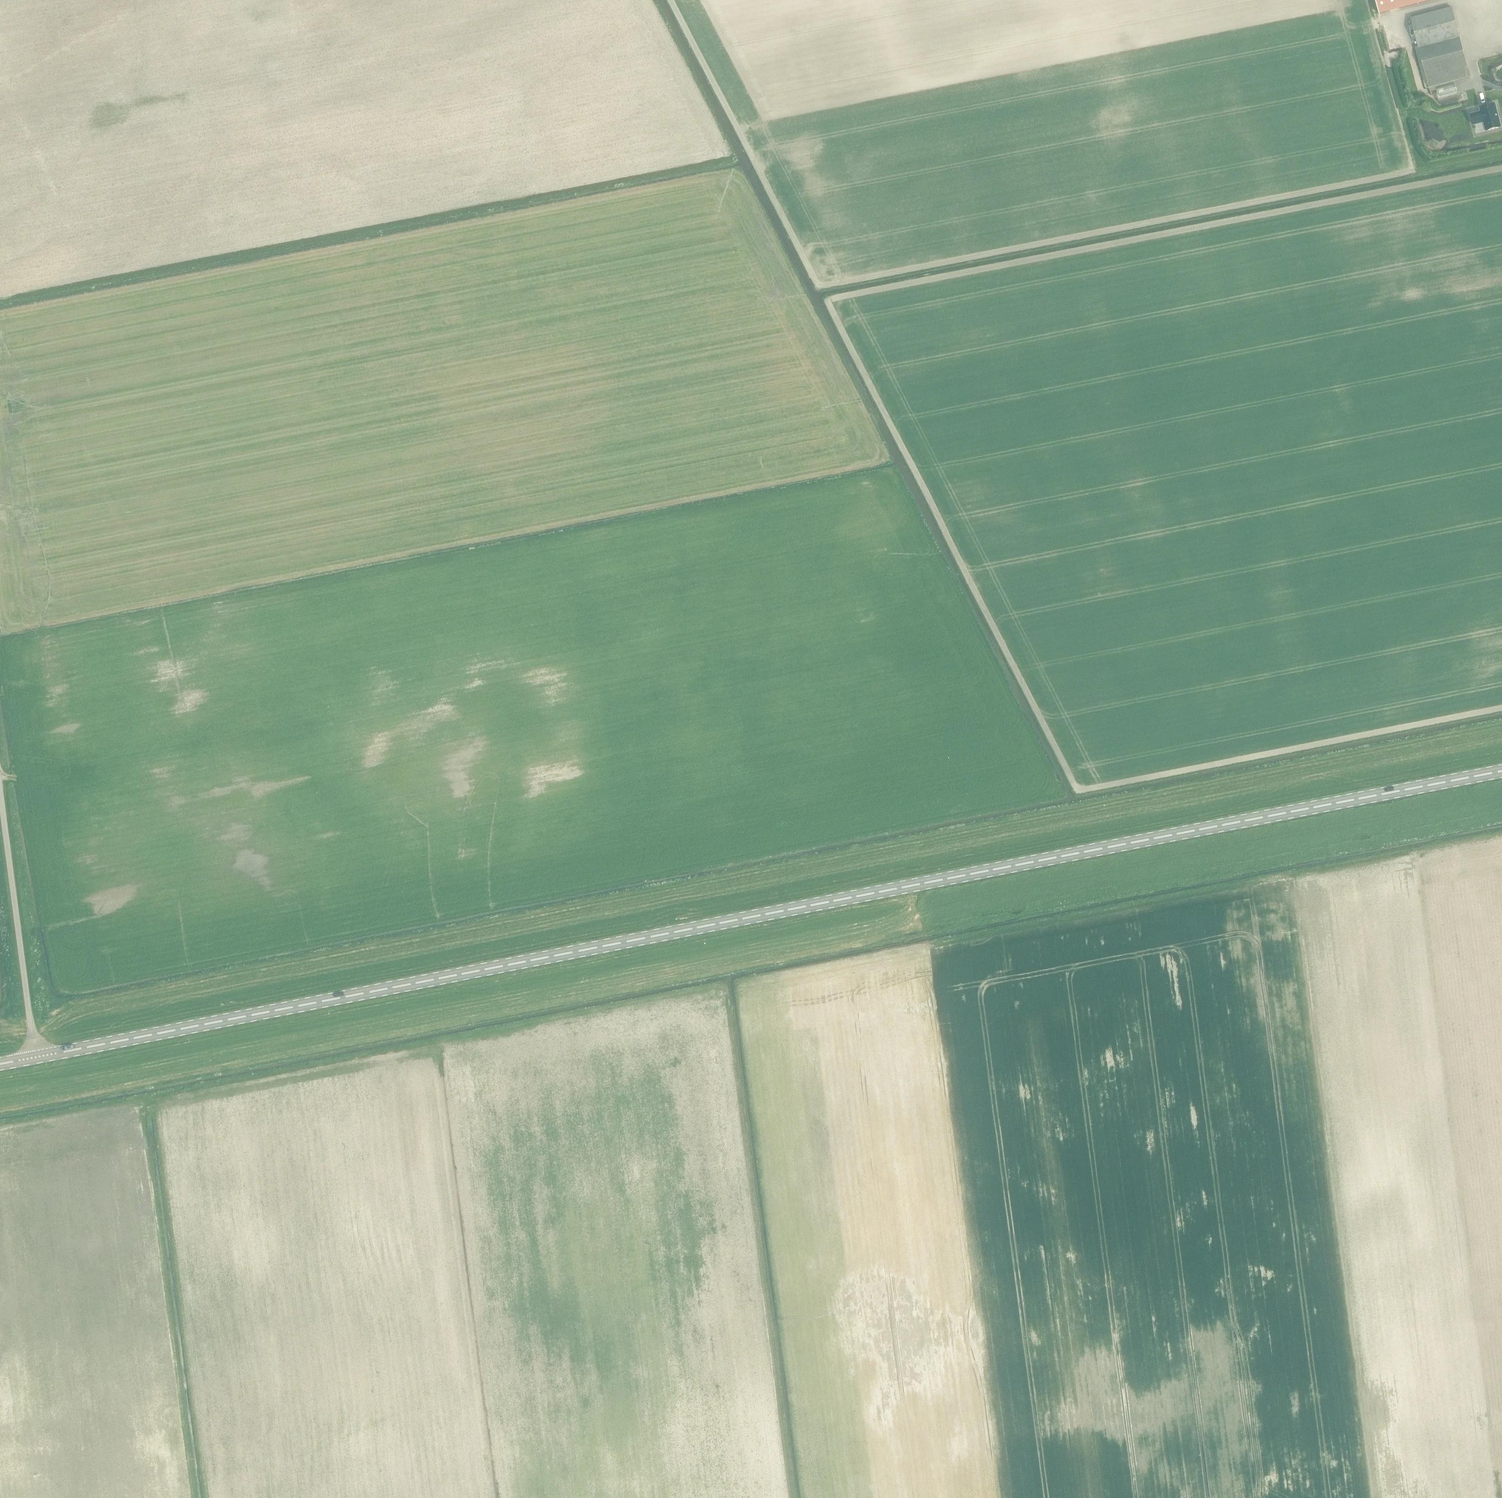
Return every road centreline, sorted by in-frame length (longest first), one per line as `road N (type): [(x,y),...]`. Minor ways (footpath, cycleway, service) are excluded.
road 1 (secondary): [(36,1057),(1501,771)]
road 2 (unclassified): [(36,1057),(0,790)]

